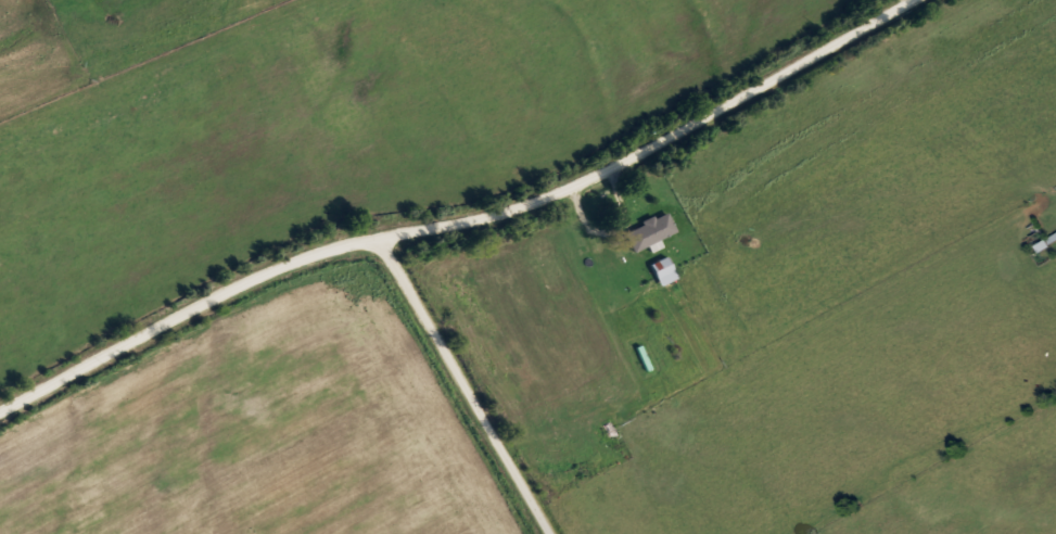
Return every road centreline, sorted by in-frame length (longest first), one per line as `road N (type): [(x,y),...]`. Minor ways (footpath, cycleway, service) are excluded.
road 1 (residential): [(906,0),(570,185),(516,207),(291,258),(0,411)]
road 2 (residential): [(551,533),(377,236)]
road 3 (residential): [(650,383),(644,349),(570,185)]

